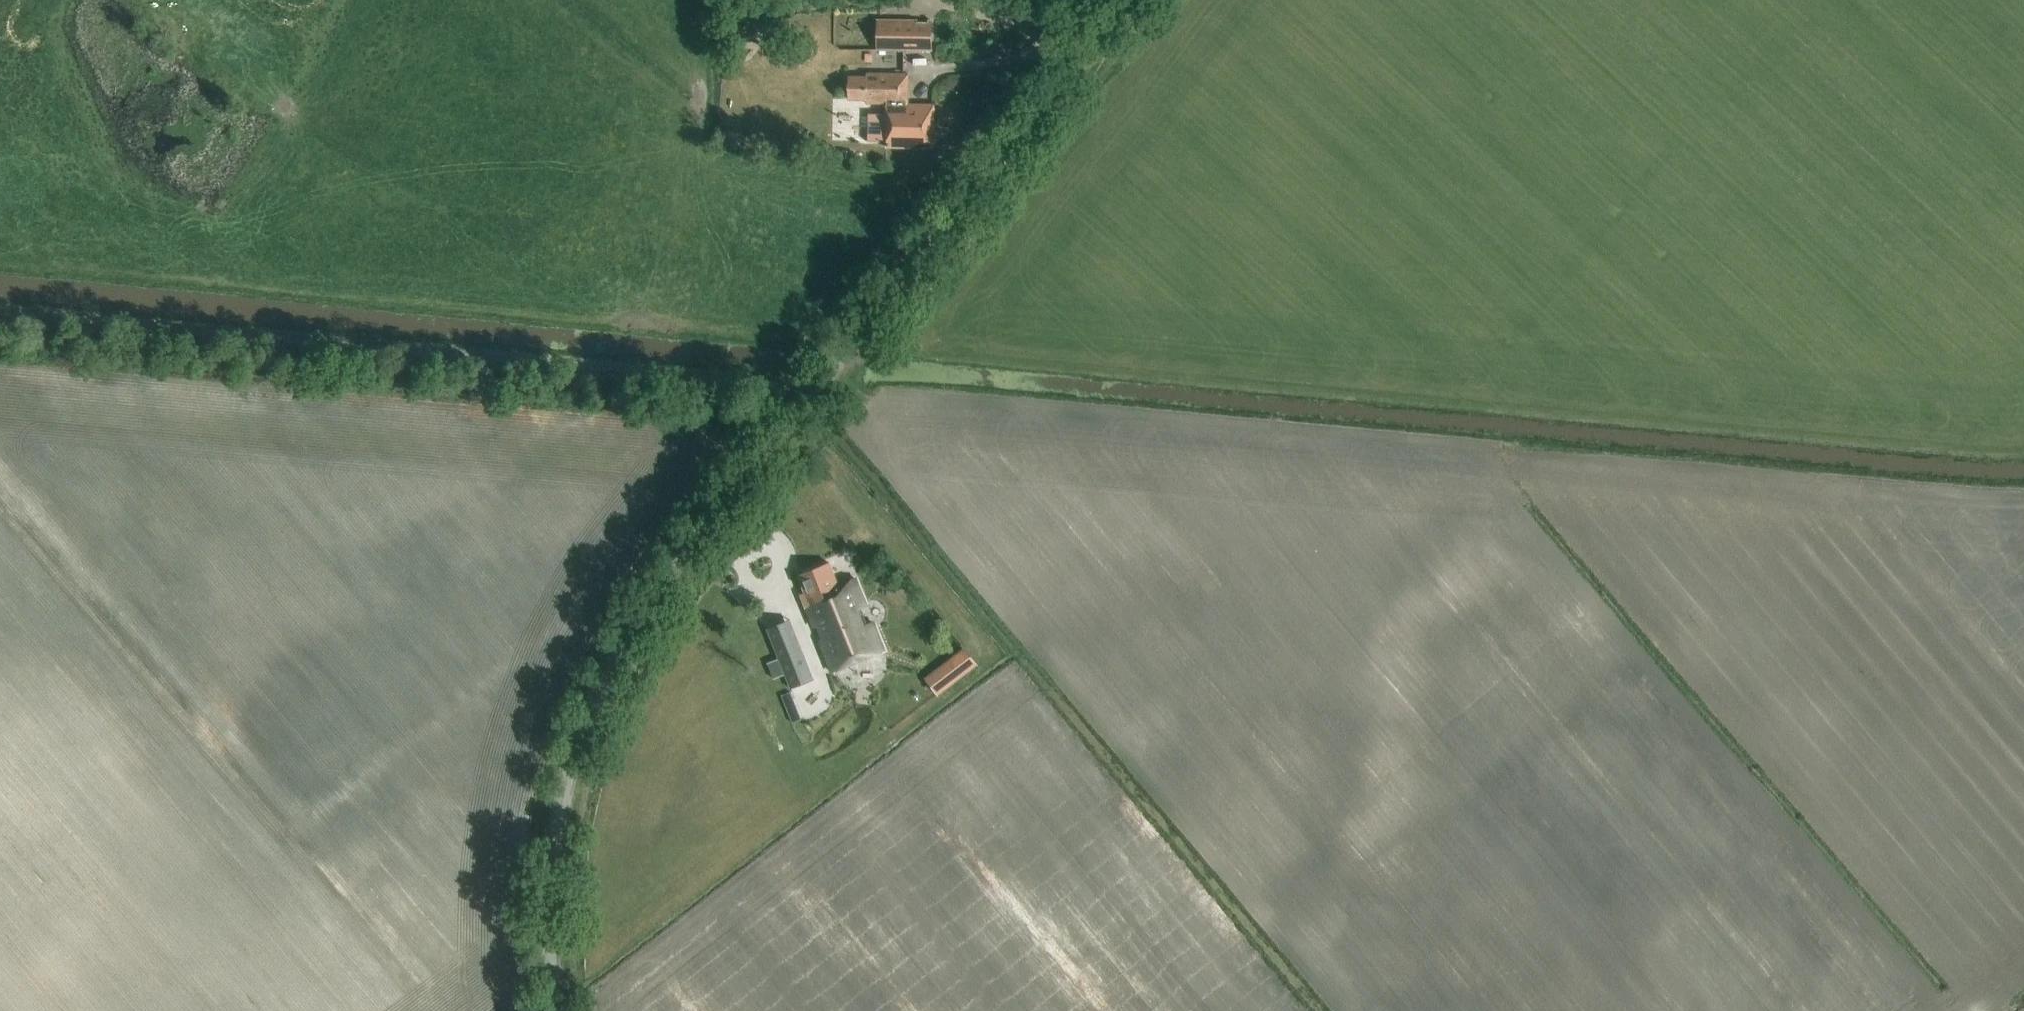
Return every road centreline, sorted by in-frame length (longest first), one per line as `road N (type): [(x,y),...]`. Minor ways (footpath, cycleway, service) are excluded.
road 1 (unclassified): [(553,1010),(549,928),(572,767),(657,595),(1144,0)]

